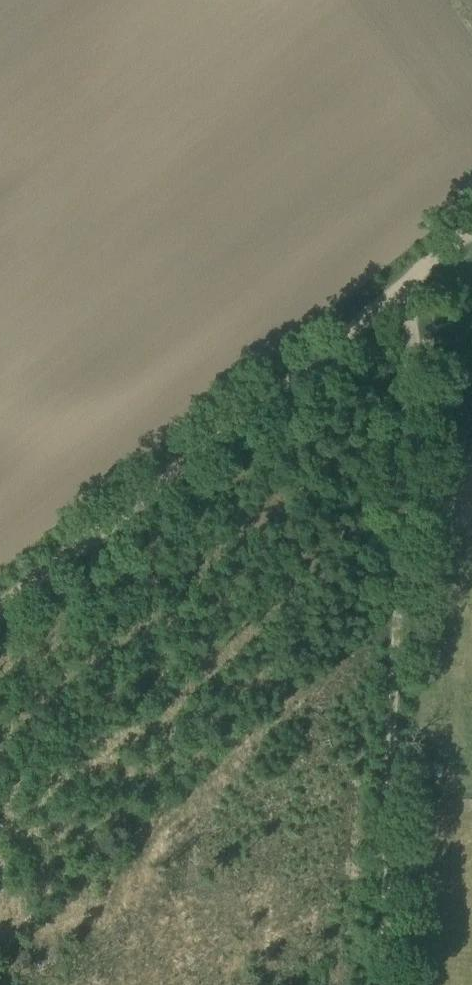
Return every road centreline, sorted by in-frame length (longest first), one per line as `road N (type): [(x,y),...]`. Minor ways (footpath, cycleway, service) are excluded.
road 1 (track): [(411,277),(367,984)]
road 2 (track): [(0,600),(411,277)]

